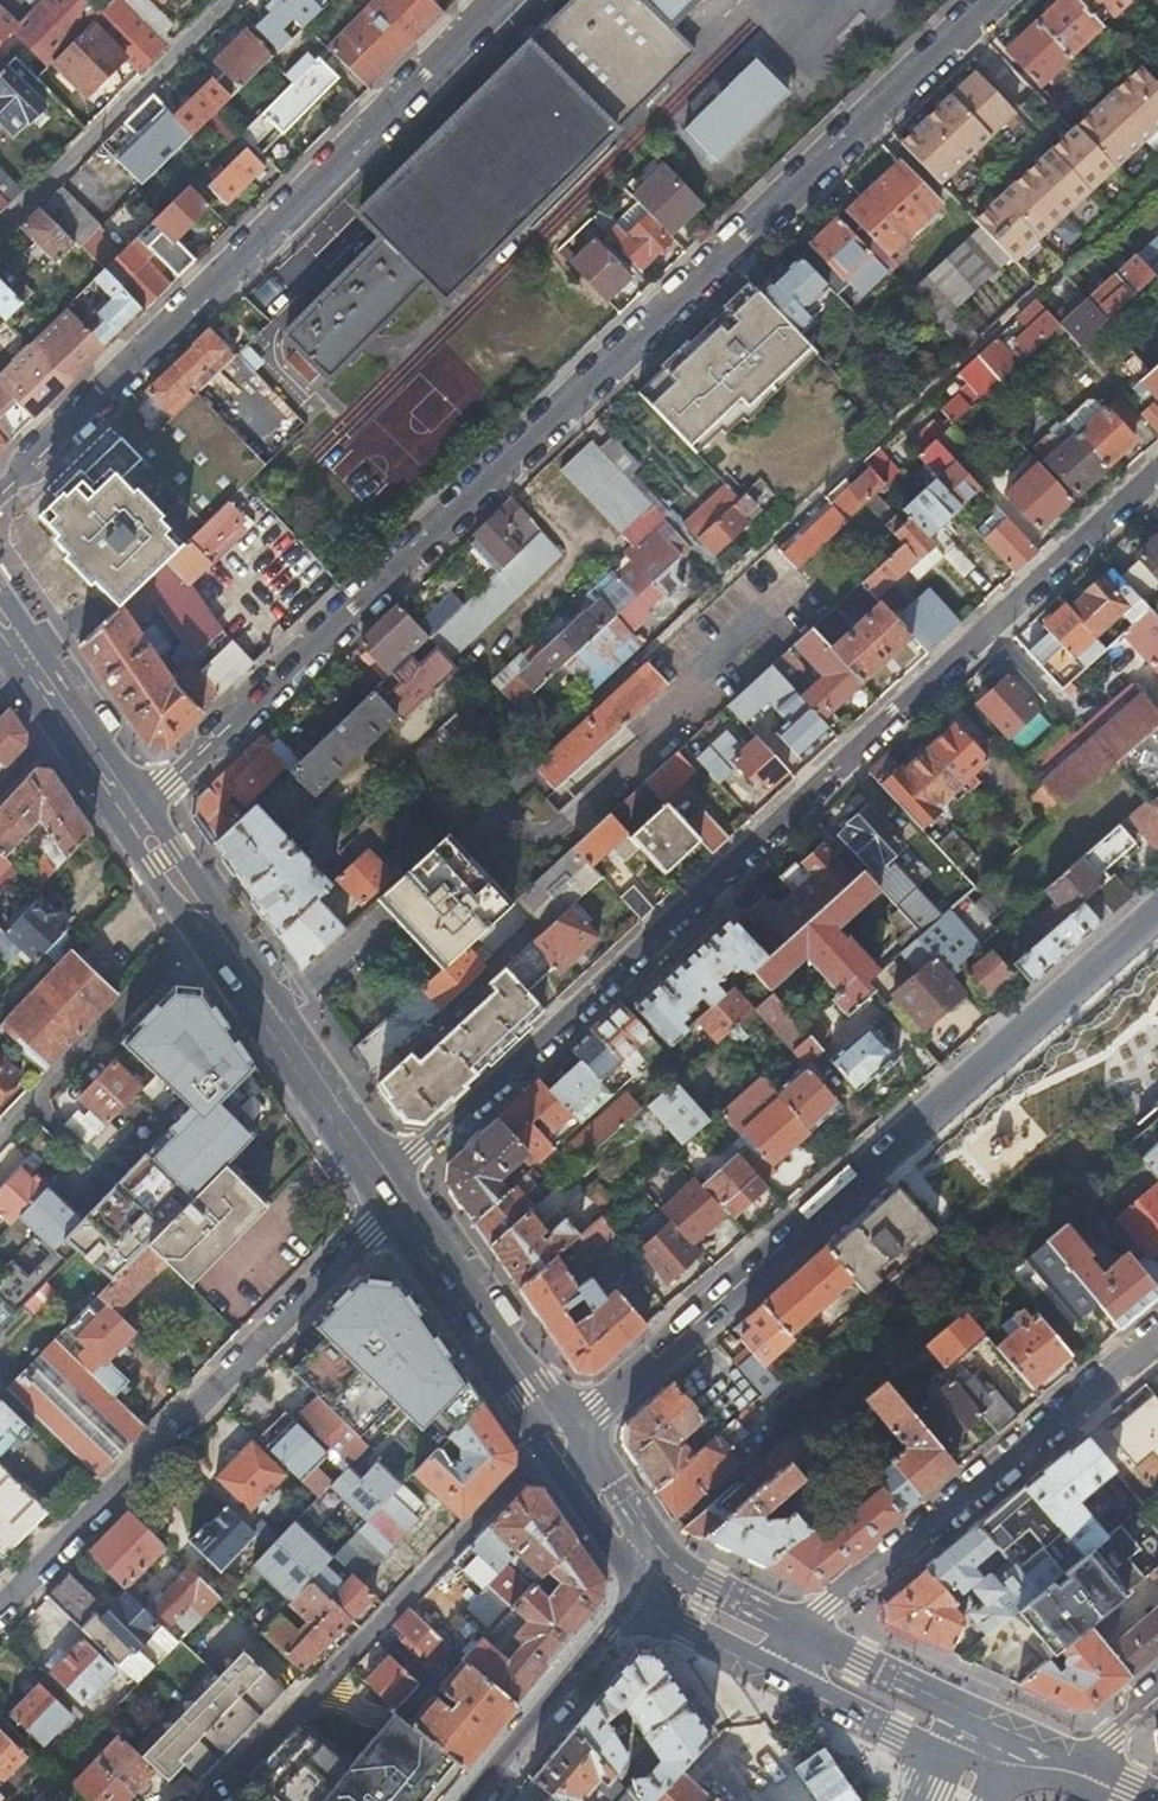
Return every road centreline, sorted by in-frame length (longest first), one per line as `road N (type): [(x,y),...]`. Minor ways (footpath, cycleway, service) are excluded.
road 1 (residential): [(134,811),(992,0)]
road 2 (residential): [(1157,474),(390,1182)]
road 3 (secondary): [(576,1427),(1157,910)]
road 4 (residential): [(494,0),(0,492)]
road 5 (residential): [(390,1182),(372,1231),(0,1611)]
road 6 (residential): [(1157,1333),(830,1606),(808,1633)]
road 7 (secondary): [(134,811),(390,1182)]
road 8 (residential): [(0,228),(228,0)]
road 9 (secondary): [(468,1800),(640,1593)]
road 10 (secondary): [(390,1182),(529,1391)]
road 11 (secondary): [(785,1681),(944,1761)]
road 12 (secondary): [(966,1712),(808,1633)]
road 13 (secondary): [(545,1449),(640,1593)]
road 14 (secondary): [(640,1593),(666,1620),(785,1681)]
road 15 (secondary): [(808,1633),(664,1556)]
road 16 (secondary): [(664,1556),(576,1427)]
road 17 (secondary): [(0,614),(69,713)]

